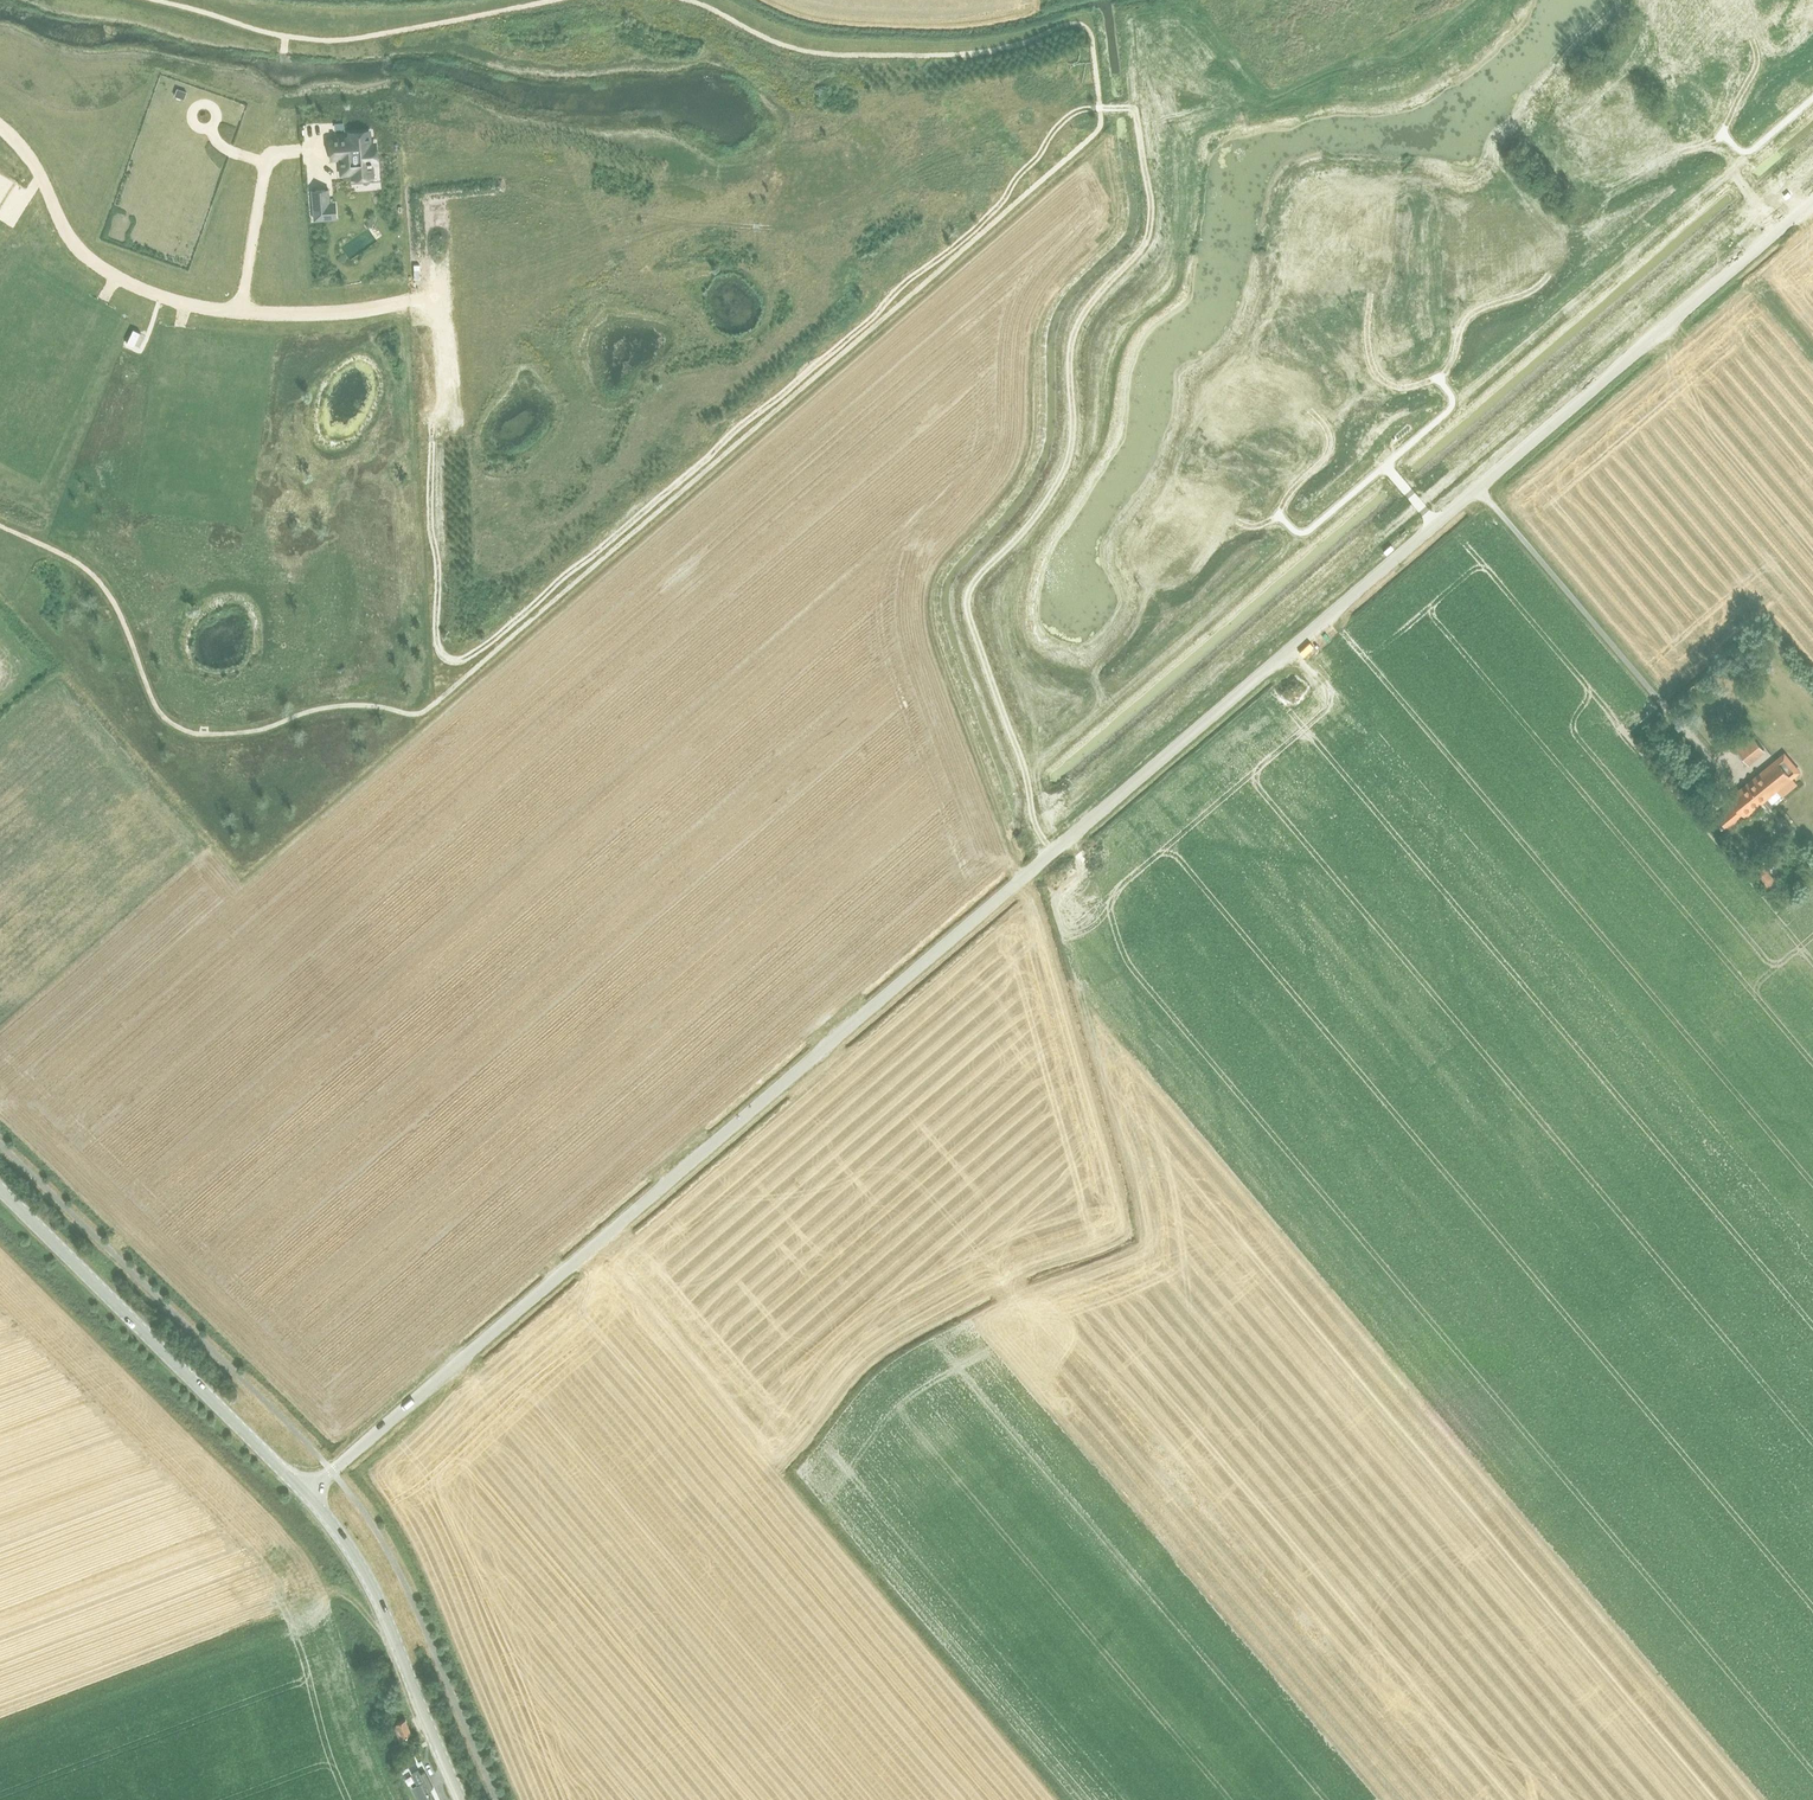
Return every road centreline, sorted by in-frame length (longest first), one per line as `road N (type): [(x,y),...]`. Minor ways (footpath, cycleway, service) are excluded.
road 1 (unclassified): [(304,1494),(1812,201)]
road 2 (secondary): [(304,1494),(0,1192)]
road 3 (secondary): [(461,1799),(362,1568),(304,1494)]

